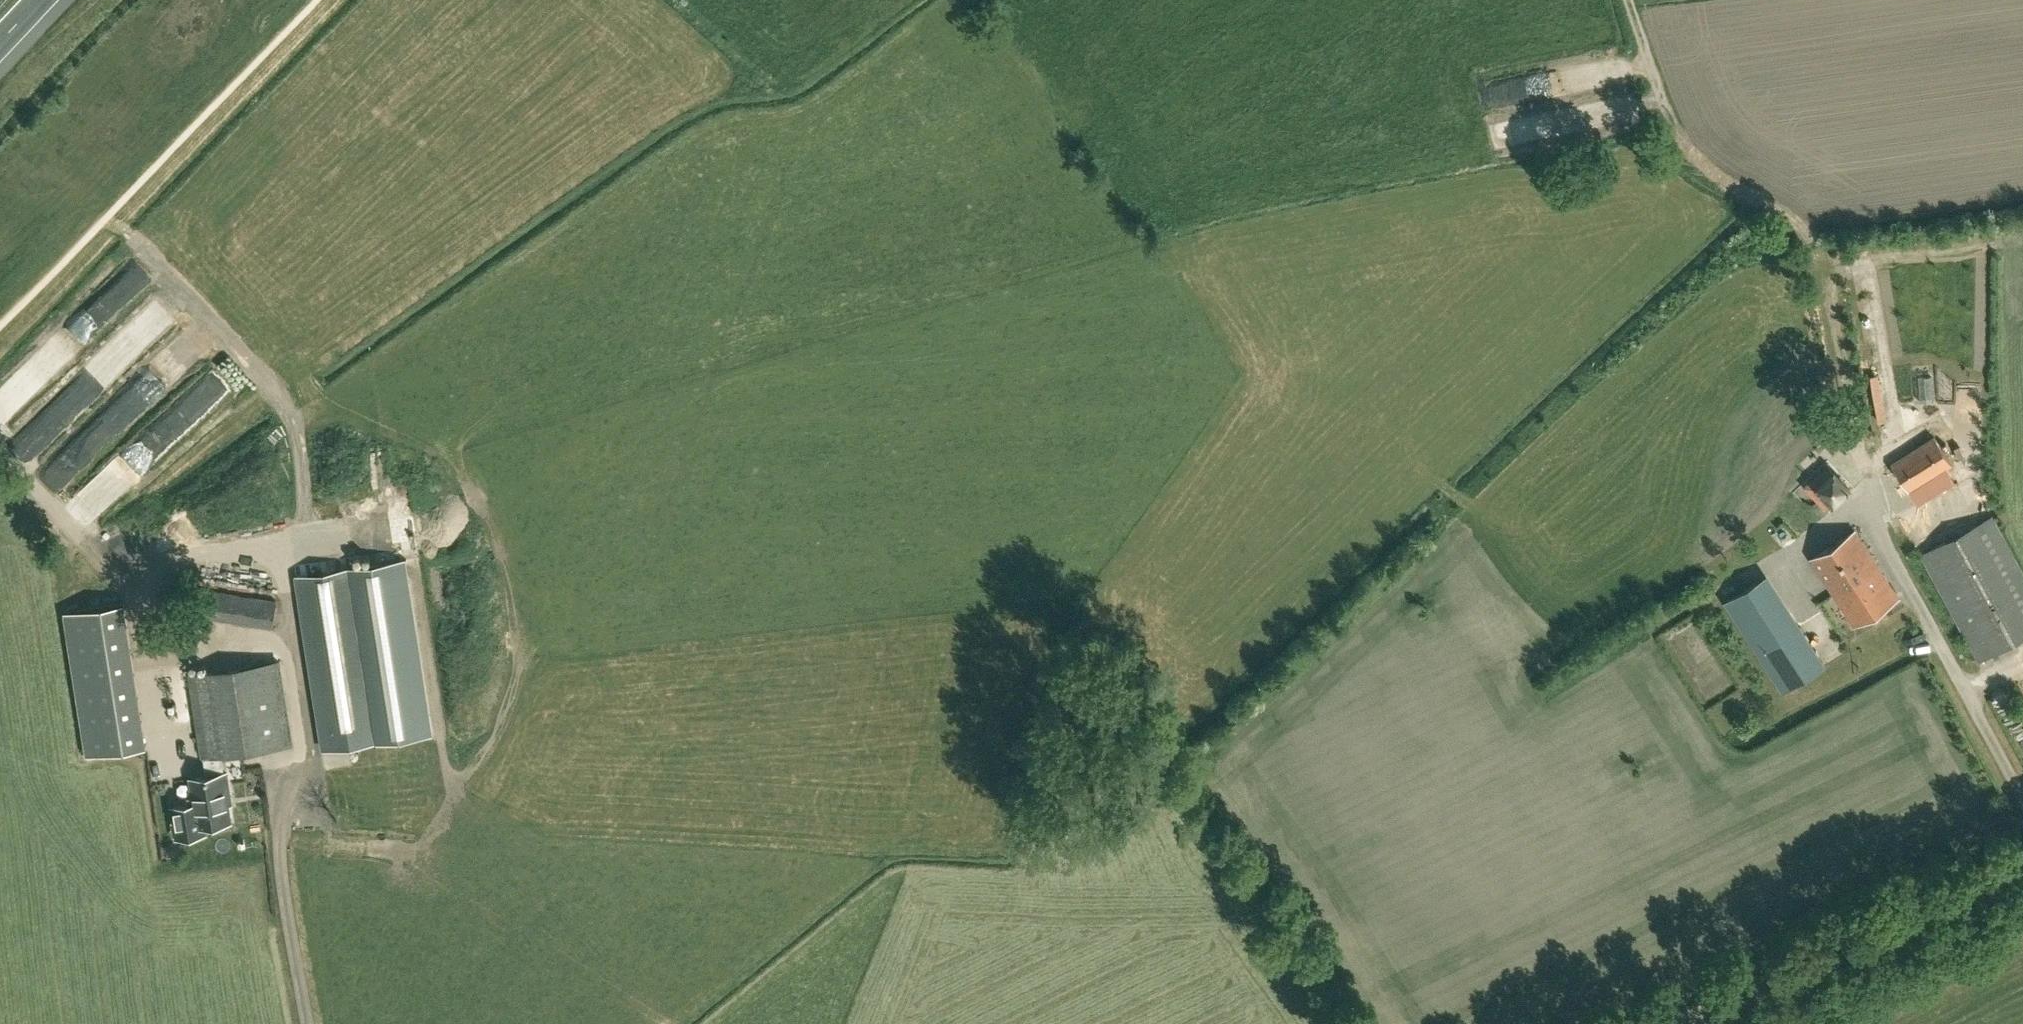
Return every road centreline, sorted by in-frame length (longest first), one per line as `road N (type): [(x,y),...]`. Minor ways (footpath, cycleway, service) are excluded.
road 1 (unclassified): [(1651,1023),(2022,844)]
road 2 (unclassified): [(313,1023),(286,893),(280,788)]
road 3 (track): [(1627,0),(1676,132)]

